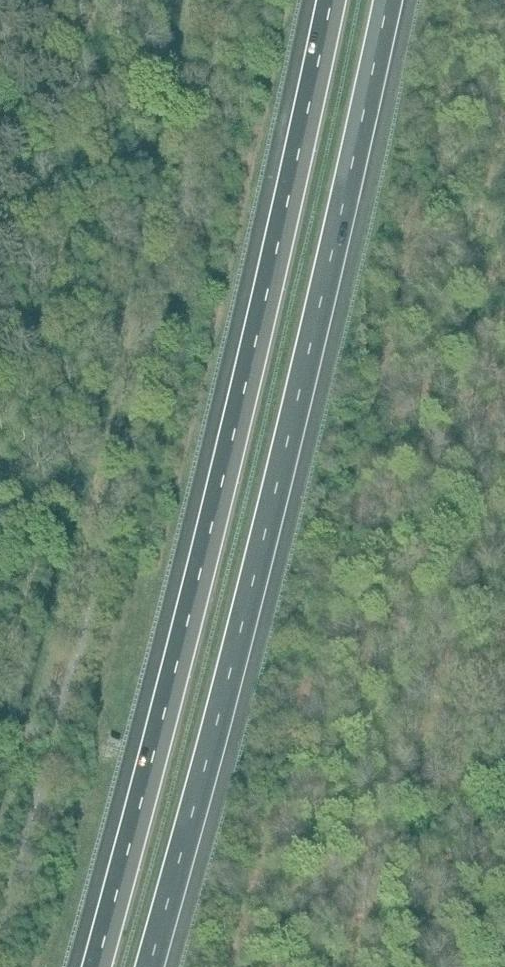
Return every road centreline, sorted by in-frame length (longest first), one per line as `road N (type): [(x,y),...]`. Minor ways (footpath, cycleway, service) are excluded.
road 1 (motorway): [(163,966),(292,480),(392,0)]
road 2 (motorway): [(328,0),(288,210),(103,966)]

